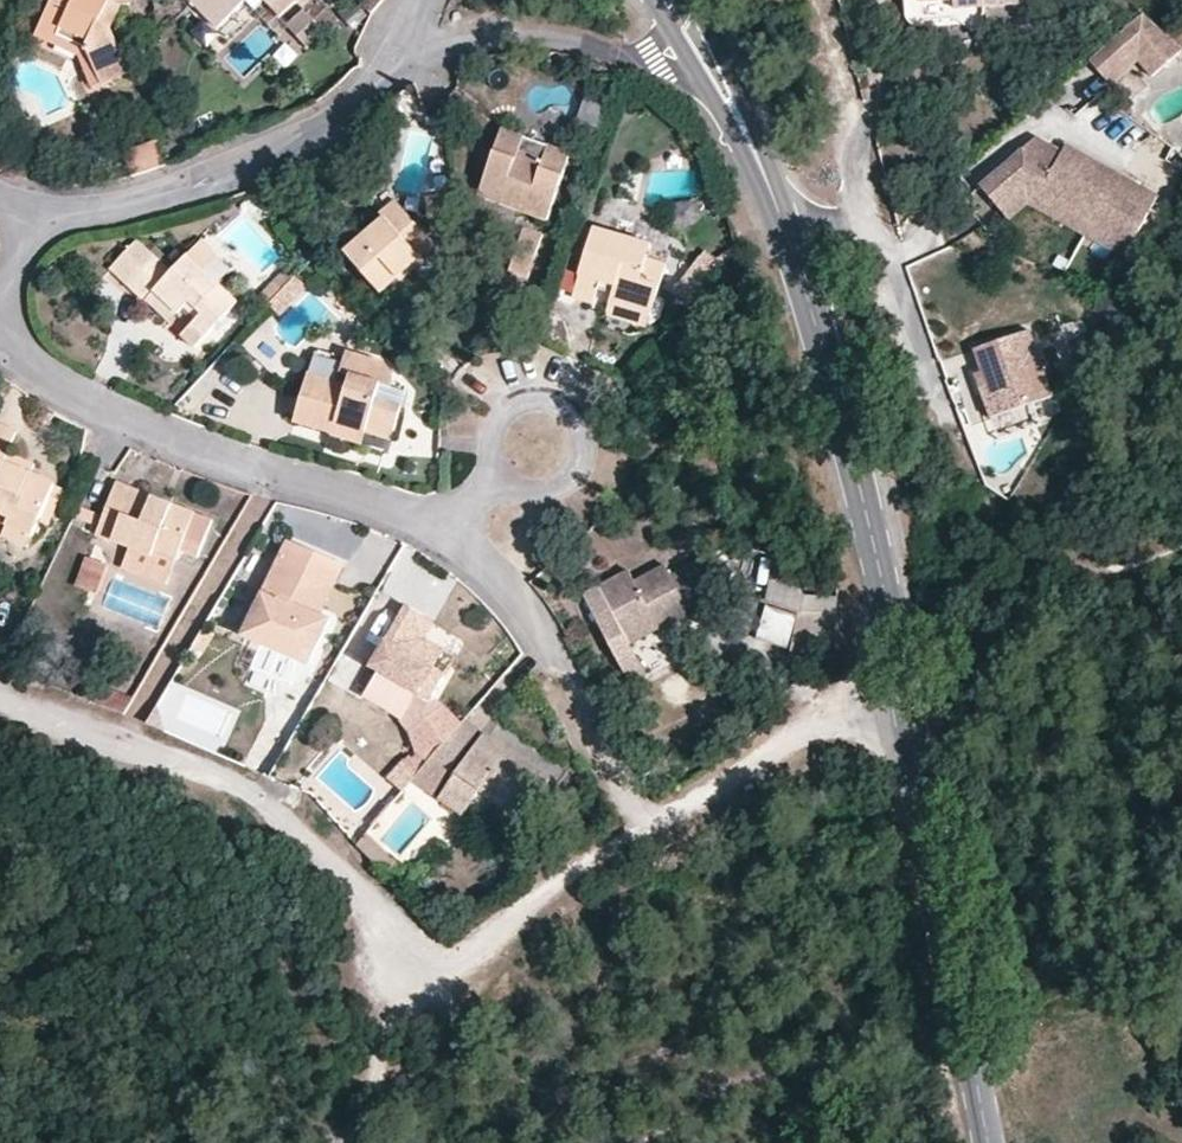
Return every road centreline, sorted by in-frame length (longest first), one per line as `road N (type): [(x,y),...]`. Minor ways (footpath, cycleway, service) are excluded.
road 1 (secondary): [(980,1142),(860,492),(786,245)]
road 2 (track): [(409,961),(436,966),(469,959),(550,890),(894,677)]
road 3 (track): [(0,698),(235,791),(282,818),(409,961)]
road 4 (residential): [(0,345),(113,417),(443,533)]
road 5 (residential): [(374,86),(273,153),(205,179),(105,207),(32,211)]
road 6 (track): [(867,533),(973,500),(1029,562),(1059,571),(1115,573),(1181,545)]
road 7 (secondary): [(786,245),(751,127),(693,0)]
road 8 (residential): [(374,86),(412,65),(495,40),(542,38),(618,54)]
road 9 (residential): [(863,218),(947,445)]
road 10 (residential): [(443,533),(505,588),(563,681)]
road 11 (secondary): [(700,88),(786,245)]
road 12 (residential): [(443,533),(532,444)]

